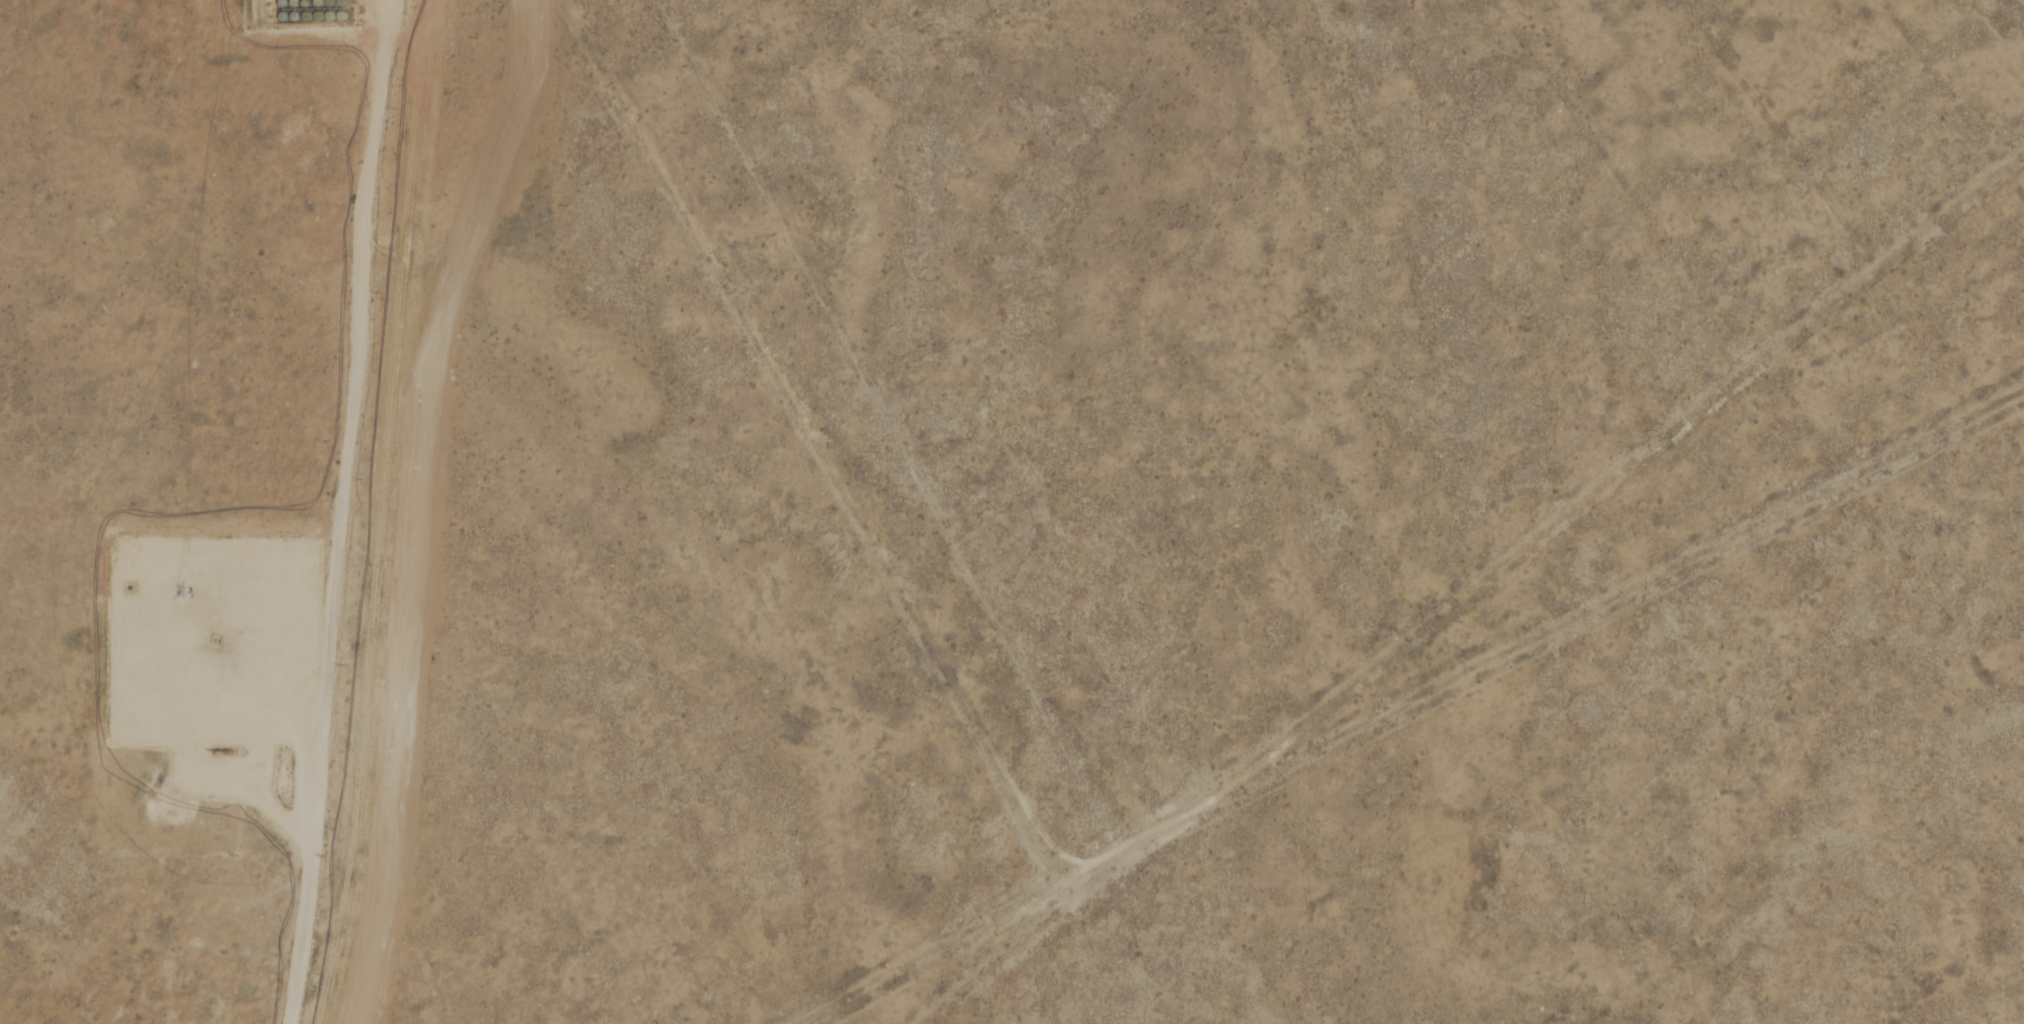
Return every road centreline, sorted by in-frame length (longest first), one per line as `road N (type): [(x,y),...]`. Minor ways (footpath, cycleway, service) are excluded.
road 1 (residential): [(276,1023),(380,0)]

